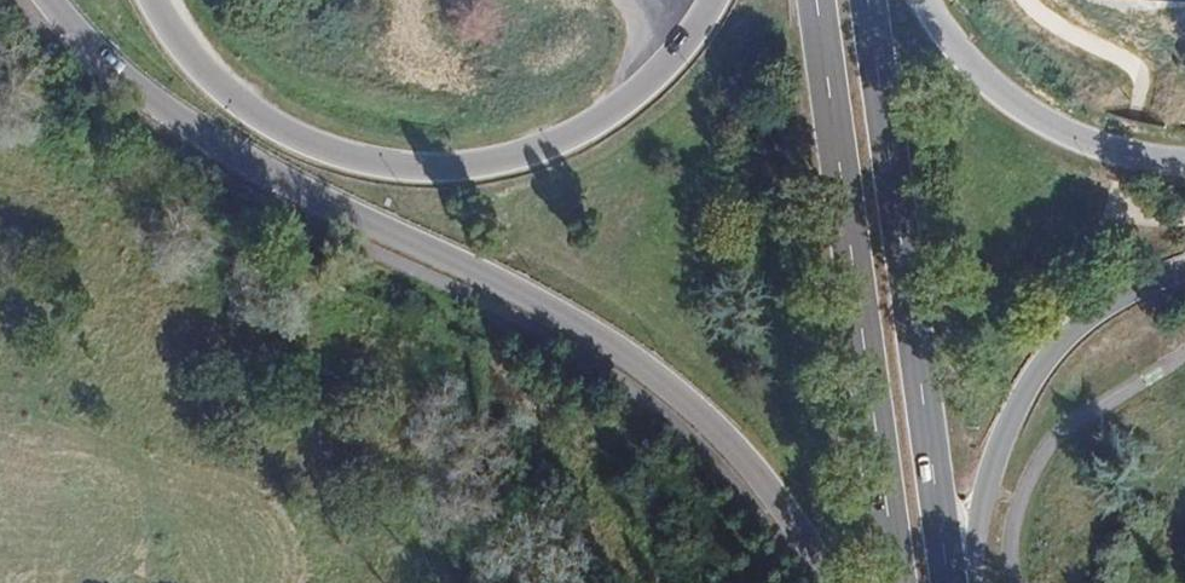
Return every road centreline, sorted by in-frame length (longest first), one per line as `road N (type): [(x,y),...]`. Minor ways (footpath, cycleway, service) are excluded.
road 1 (primary): [(42,0),(244,162),(633,361),(697,410),(782,510),(829,582)]
road 2 (primary): [(714,0),(659,79),(615,114),(494,163),(425,169),(302,142),(240,106),(187,53),(153,0)]
road 3 (primary): [(811,0),(885,582)]
road 4 (primary): [(951,578),(871,0)]
road 5 (primary): [(951,578),(1016,410),(1050,360),(1095,316),(1184,268)]
road 6 (primary): [(1184,160),(1122,156),(1058,131),(1003,95),(922,0)]

